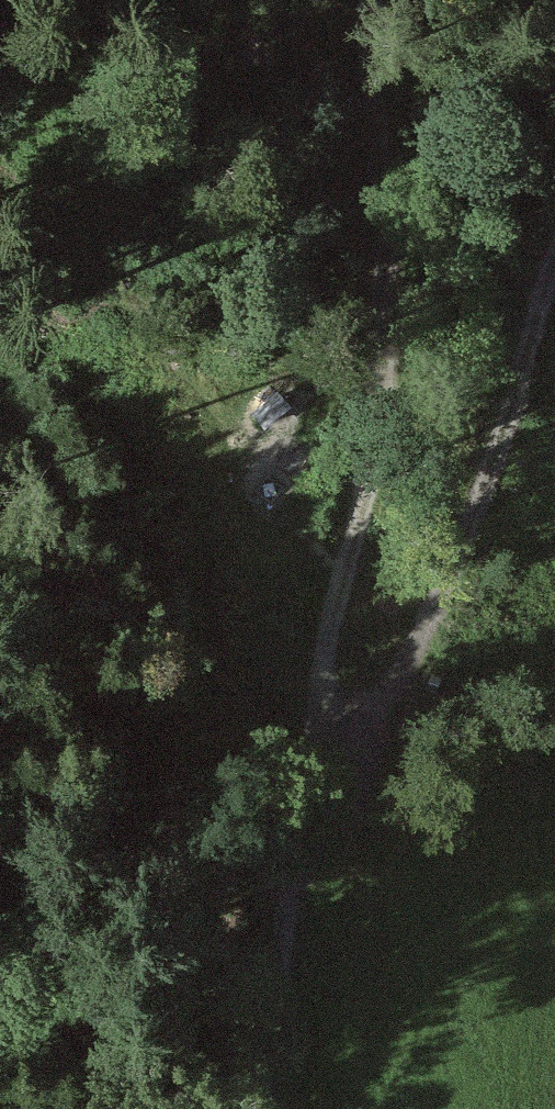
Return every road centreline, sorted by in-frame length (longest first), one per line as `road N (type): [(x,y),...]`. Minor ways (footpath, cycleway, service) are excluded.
road 1 (track): [(395,0),(400,148),(386,440),(313,788)]
road 2 (track): [(554,341),(410,641),(313,788)]
road 3 (track): [(313,788),(275,1108)]

